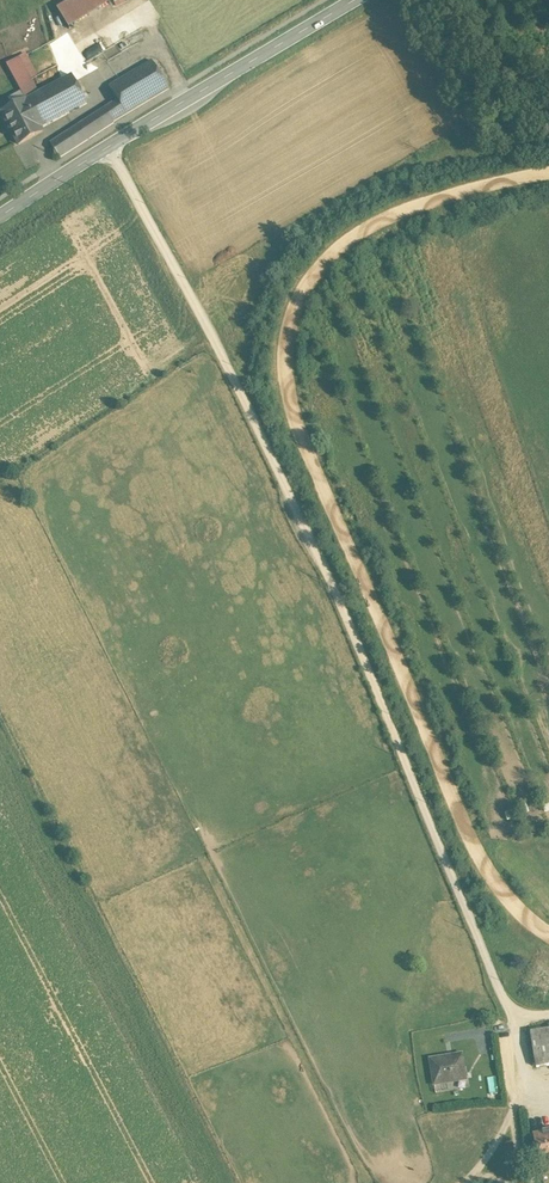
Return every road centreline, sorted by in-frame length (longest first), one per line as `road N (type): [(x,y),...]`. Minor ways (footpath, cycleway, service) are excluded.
road 1 (track): [(111,152),(312,533),(518,1019),(548,1014)]
road 2 (secondary): [(0,224),(368,0)]

